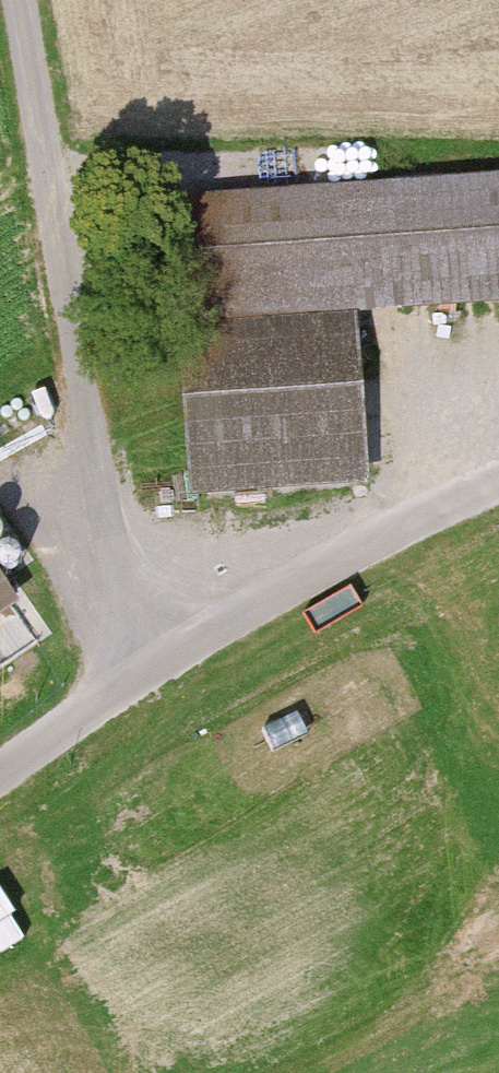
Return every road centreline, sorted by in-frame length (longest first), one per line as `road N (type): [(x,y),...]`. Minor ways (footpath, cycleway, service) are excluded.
road 1 (unclassified): [(21,0),(115,564),(144,652)]
road 2 (unclassified): [(498,475),(250,611),(144,652)]
road 3 (unclassified): [(144,652),(69,723),(0,768)]

